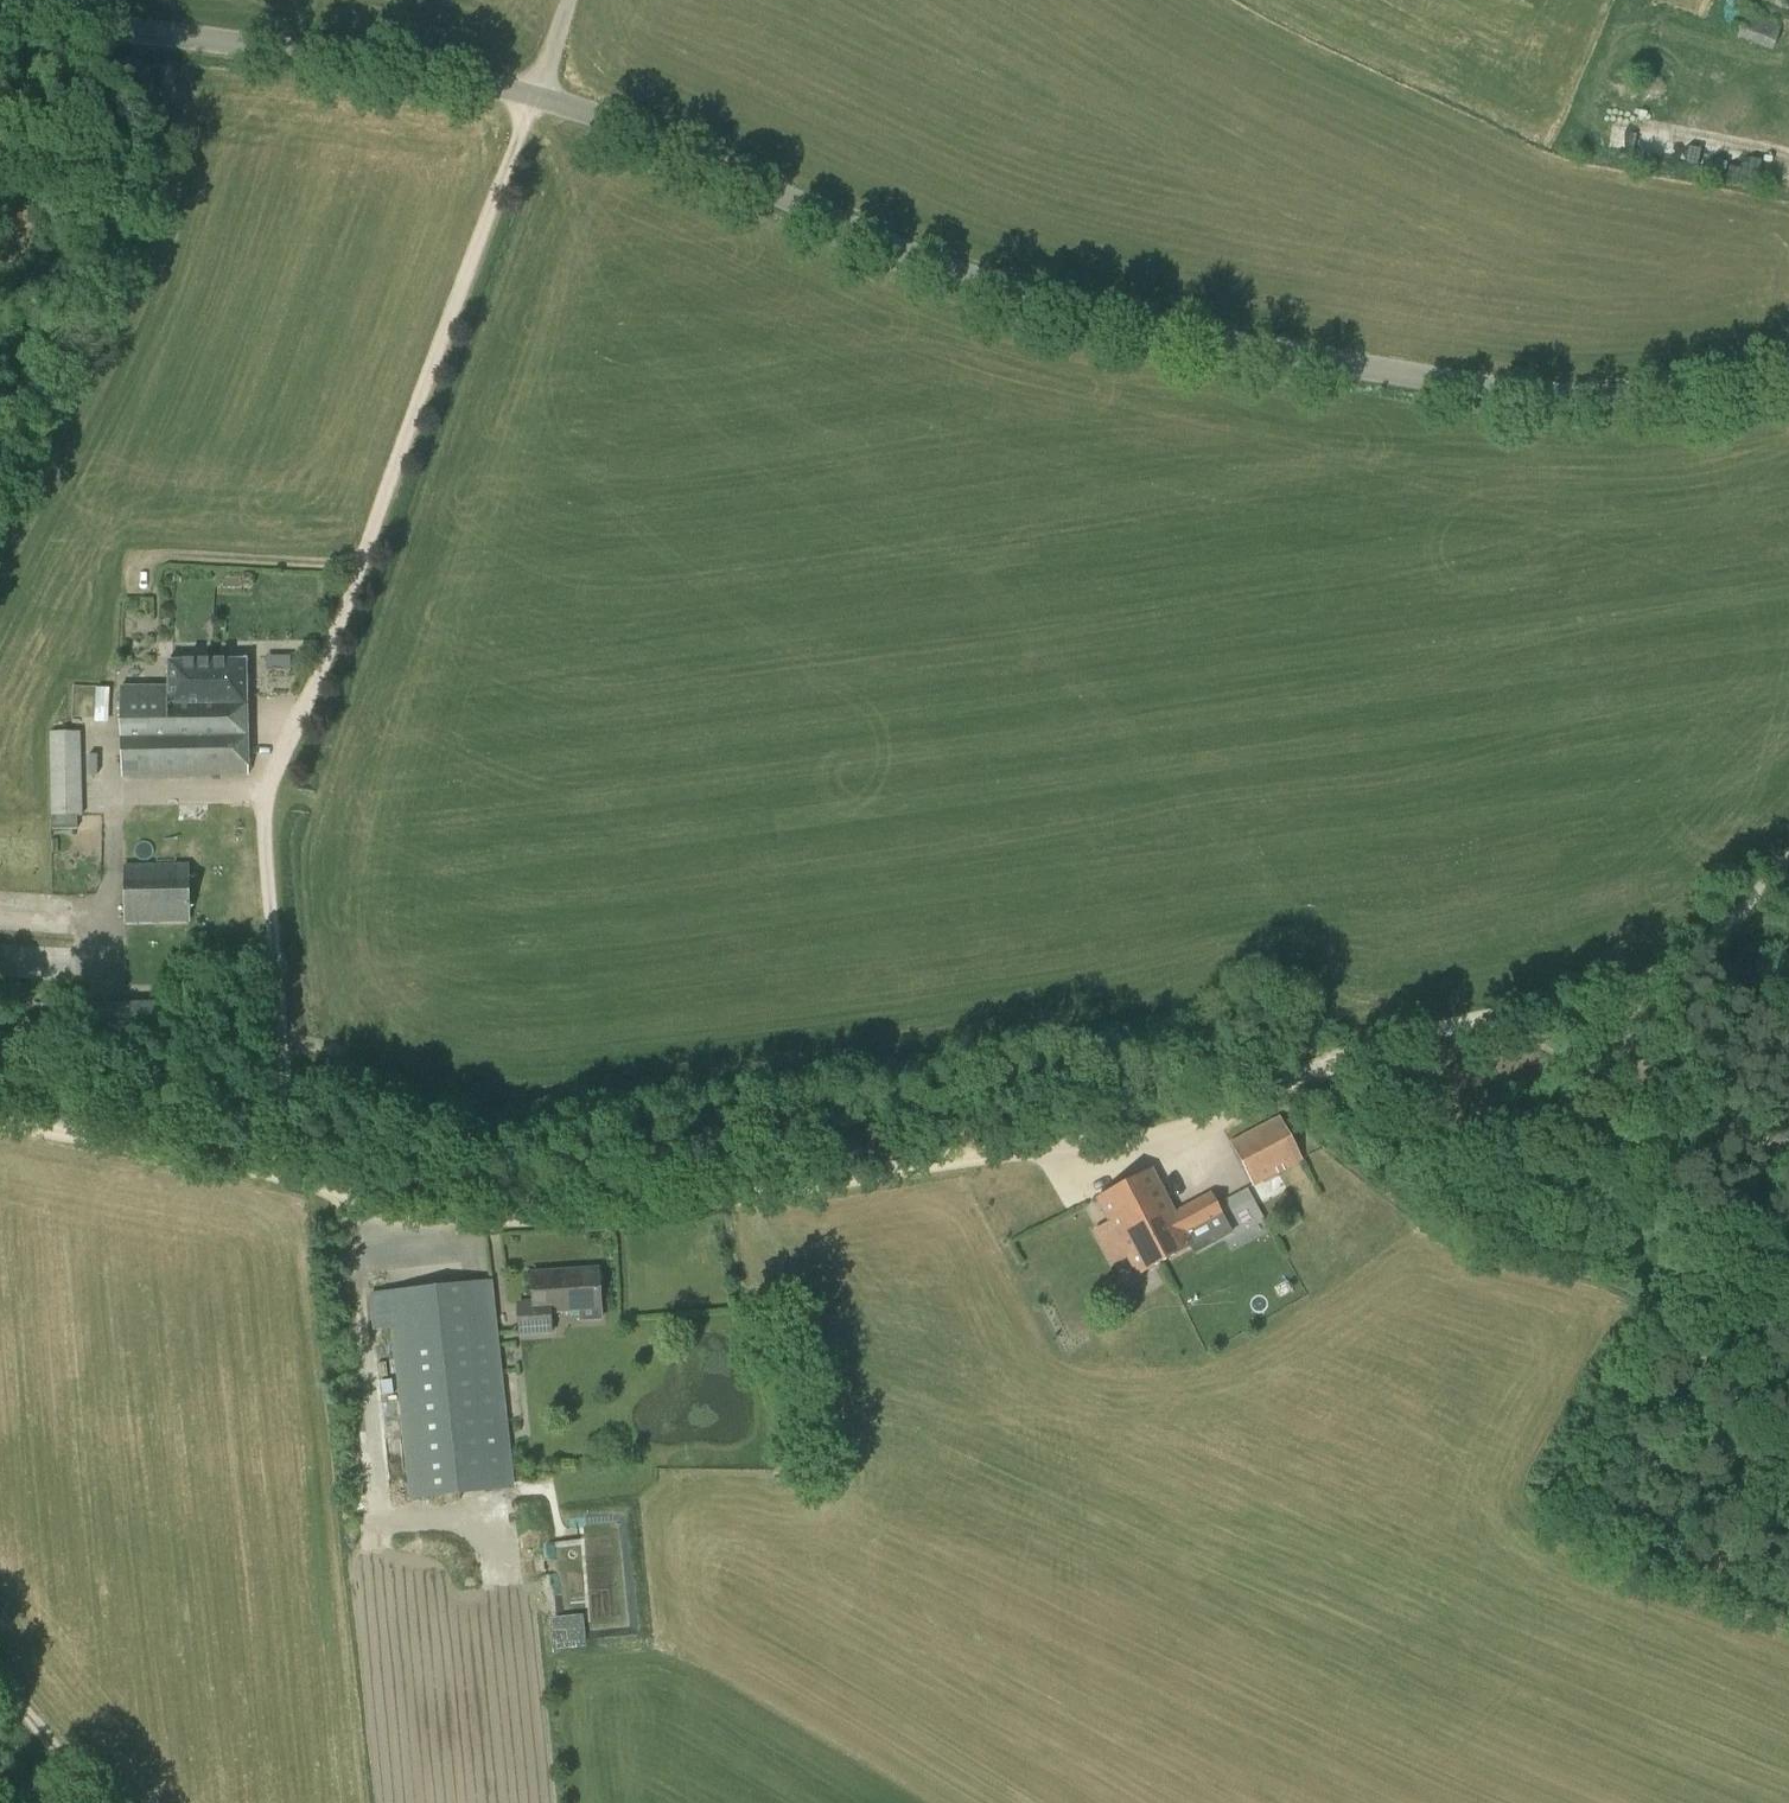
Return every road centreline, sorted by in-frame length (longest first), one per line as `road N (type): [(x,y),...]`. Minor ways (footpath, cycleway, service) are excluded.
road 1 (tertiary): [(0,9),(533,98),(589,114),(907,256),(1135,325),(1348,367),(1518,393),(1624,398),(1694,391),(1788,359)]
road 2 (track): [(1615,996),(1420,1036),(1165,1131),(659,1208),(457,1216),(0,1118)]
road 3 (track): [(1788,1174),(1614,1078),(1602,1046),(1615,996)]
road 4 (track): [(1788,860),(1710,941),(1644,988),(1615,996)]
road 5 (track): [(107,1802),(0,1675)]
road 6 (track): [(1607,1061),(1508,1061),(1453,1028)]

